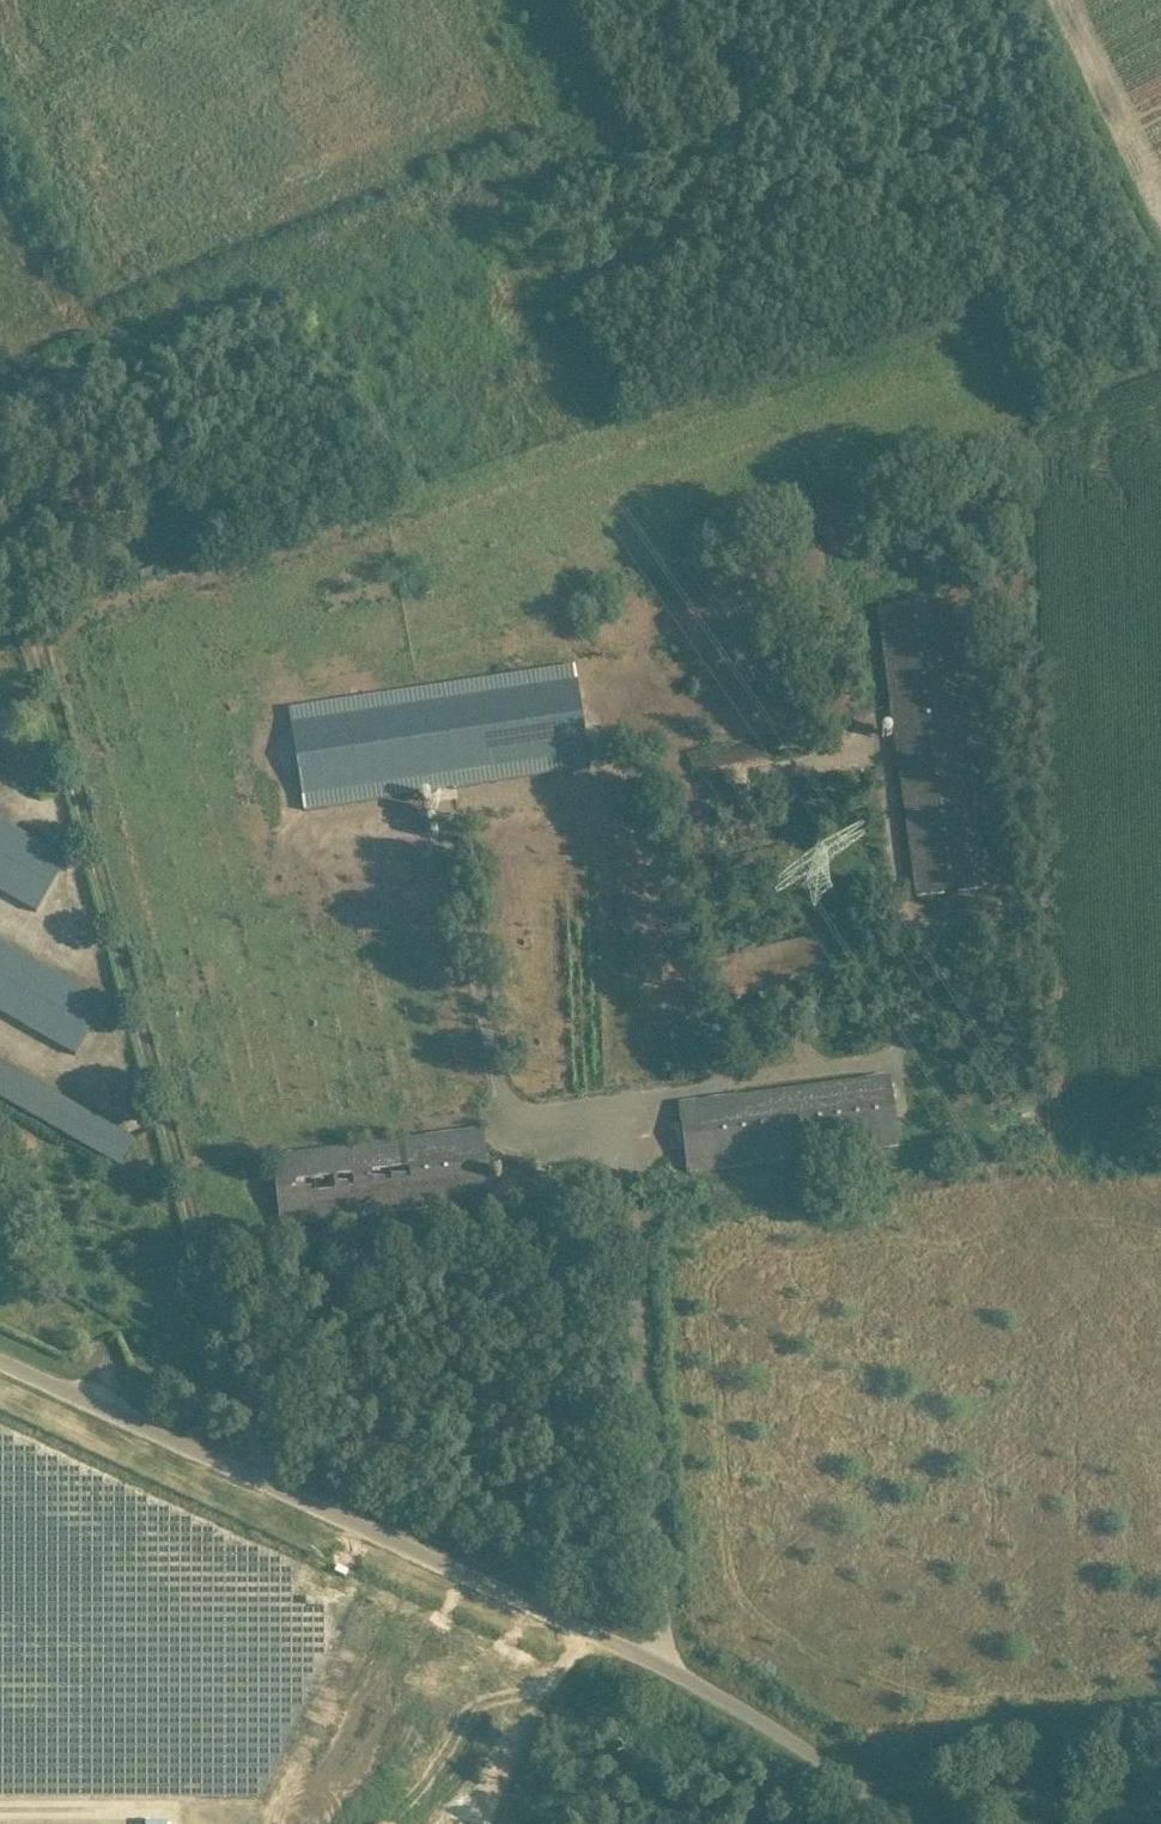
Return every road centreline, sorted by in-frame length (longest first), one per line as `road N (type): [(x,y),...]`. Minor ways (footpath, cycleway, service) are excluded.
road 1 (unclassified): [(905,1823),(776,1729),(639,1654),(0,1362)]

